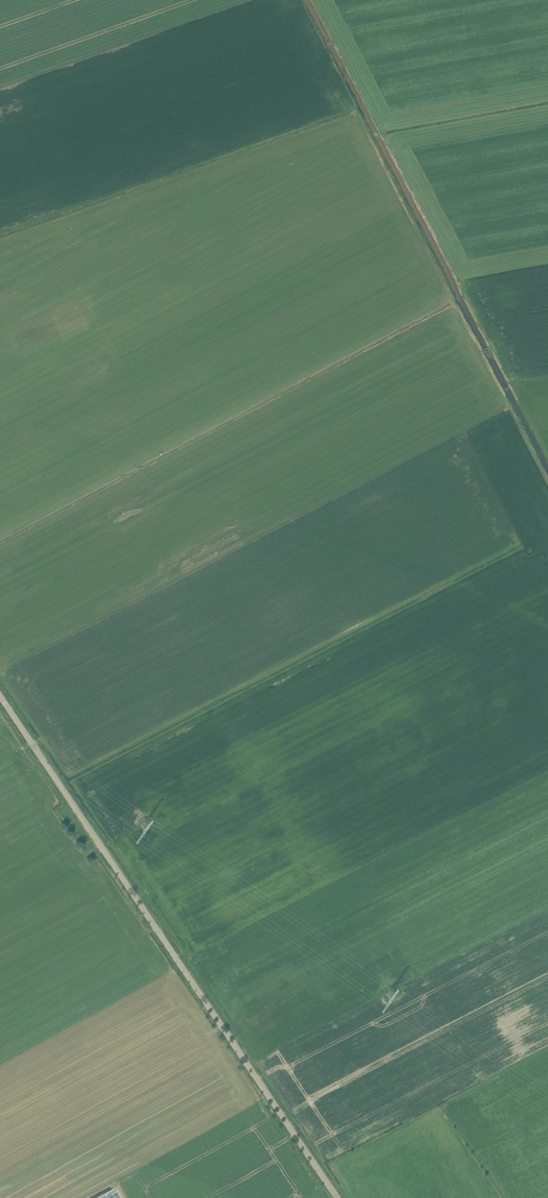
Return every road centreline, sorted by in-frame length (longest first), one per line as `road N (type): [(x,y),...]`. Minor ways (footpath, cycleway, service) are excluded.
road 1 (unclassified): [(337,1197),(0,695)]

